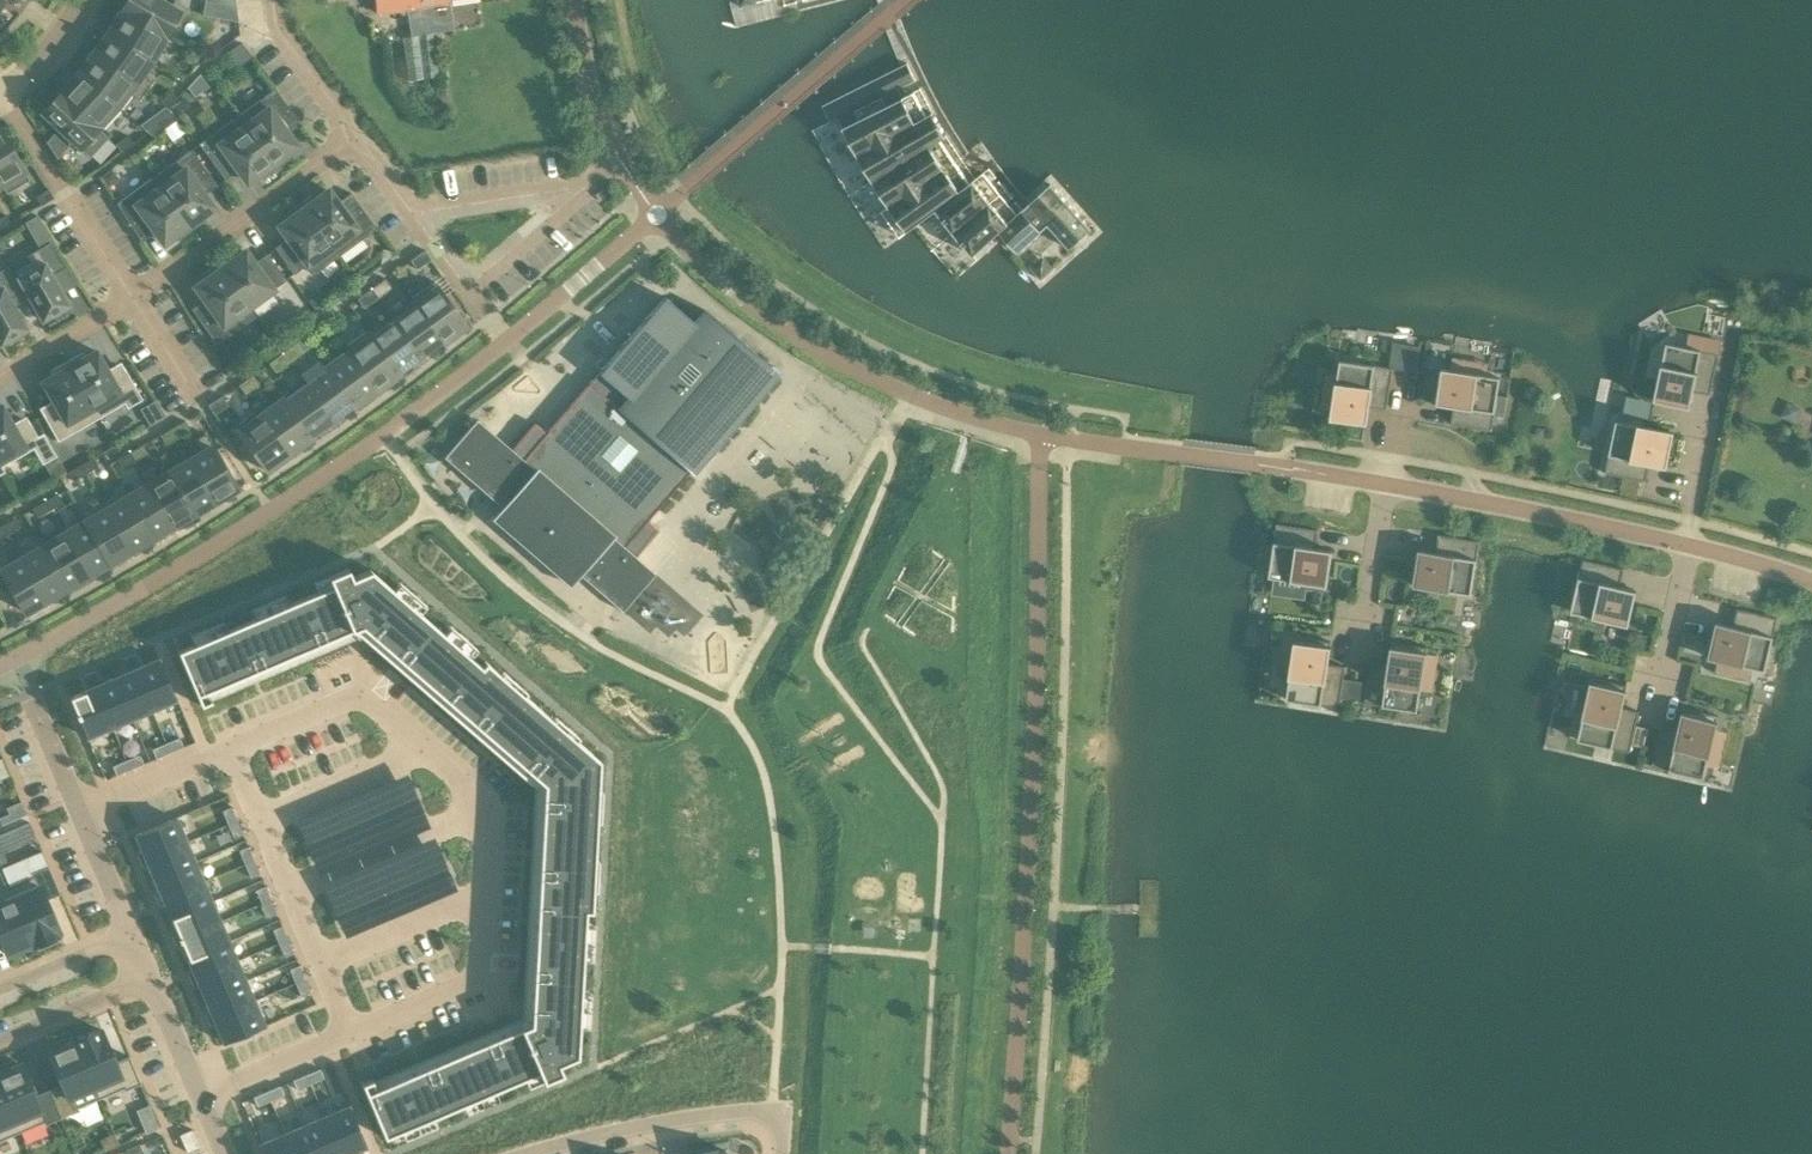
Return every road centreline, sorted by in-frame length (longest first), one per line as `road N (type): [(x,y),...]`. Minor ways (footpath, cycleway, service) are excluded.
road 1 (residential): [(1811,581),(1685,543),(1285,467)]
road 2 (residential): [(136,294),(349,134)]
road 3 (residential): [(554,1153),(625,1135),(769,1120),(772,1153)]
road 4 (residential): [(408,211),(469,287),(585,191)]
road 5 (residential): [(136,294),(5,91)]
road 6 (residential): [(234,748),(360,698),(419,750)]
road 7 (residential): [(475,811),(294,888)]
road 8 (residential): [(468,901),(463,962),(351,1011)]
road 9 (residential): [(408,211),(585,191)]
road 10 (residential): [(193,1082),(351,1011)]
road 11 (residential): [(574,0),(603,126),(621,161)]
road 12 (residential): [(419,750),(264,815)]
road 13 (residential): [(79,810),(234,748)]
road 14 (residential): [(0,1050),(152,987)]
road 15 (residential): [(349,134),(274,27),(270,0)]
road 16 (residential): [(0,374),(136,294)]
road 17 (residential): [(329,961),(468,901)]
road 18 (residential): [(128,933),(0,988)]
road 19 (residential): [(128,933),(79,810)]
road 20 (residential): [(199,399),(136,294)]
road 21 (residential): [(5,91),(60,40),(85,0)]

